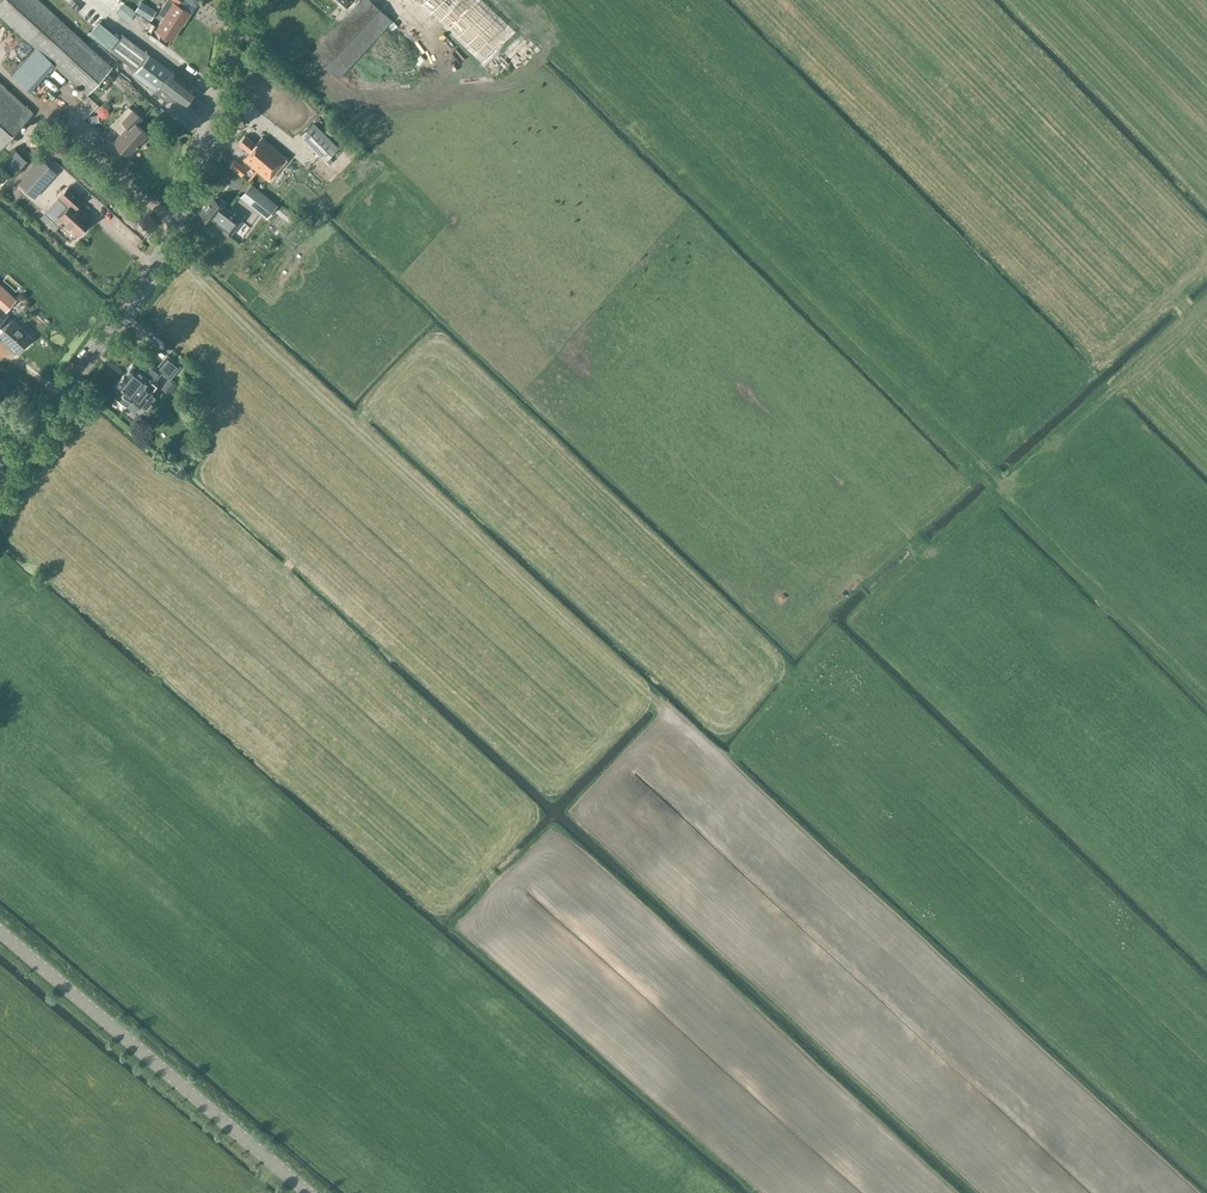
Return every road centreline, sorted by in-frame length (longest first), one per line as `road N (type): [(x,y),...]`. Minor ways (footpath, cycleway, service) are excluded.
road 1 (tertiary): [(0,484),(157,265),(218,124),(243,0)]
road 2 (tertiary): [(307,1192),(0,933)]

